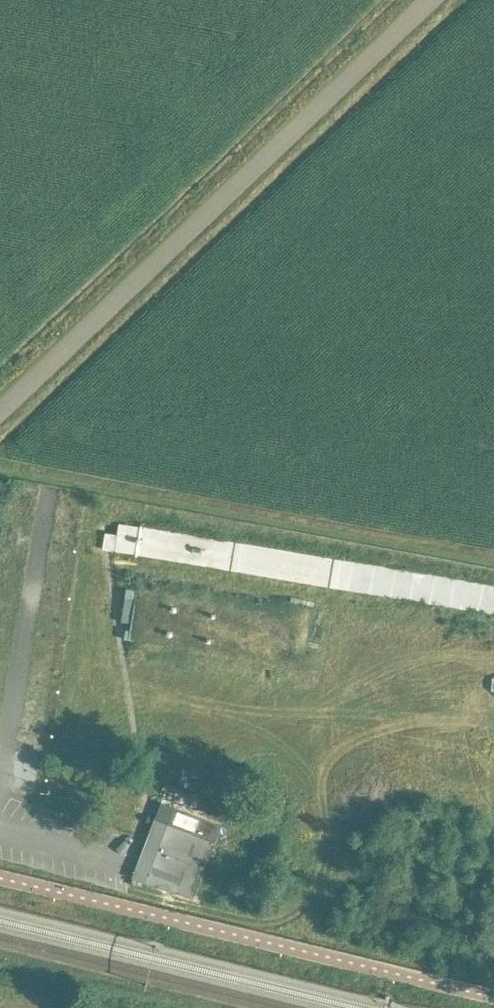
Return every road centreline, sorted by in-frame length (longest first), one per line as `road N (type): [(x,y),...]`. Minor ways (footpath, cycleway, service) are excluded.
road 1 (unclassified): [(0,411),(429,0)]
road 2 (unclassified): [(493,997),(0,877)]

